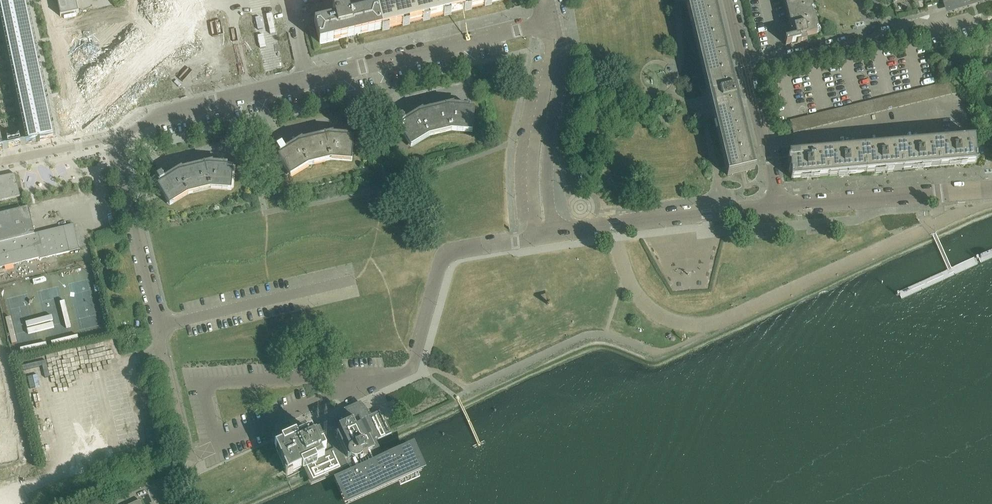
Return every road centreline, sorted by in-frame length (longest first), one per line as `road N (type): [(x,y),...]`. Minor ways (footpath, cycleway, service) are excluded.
road 1 (residential): [(124,138),(140,120),(545,27)]
road 2 (residential): [(366,383),(219,445),(203,383),(346,376)]
road 3 (residential): [(366,383),(413,367),(441,260),(537,238)]
road 4 (residential): [(745,68),(979,19)]
road 5 (residential): [(553,236),(778,208)]
road 6 (residential): [(161,352),(119,158),(124,138)]
road 7 (residential): [(778,208),(991,189)]
road 8 (residential): [(545,27),(549,64),(533,169),(537,238)]
road 9 (residential): [(553,236),(559,25)]
road 10 (residential): [(778,208),(745,68)]
road 11 (residential): [(124,138),(0,163)]

